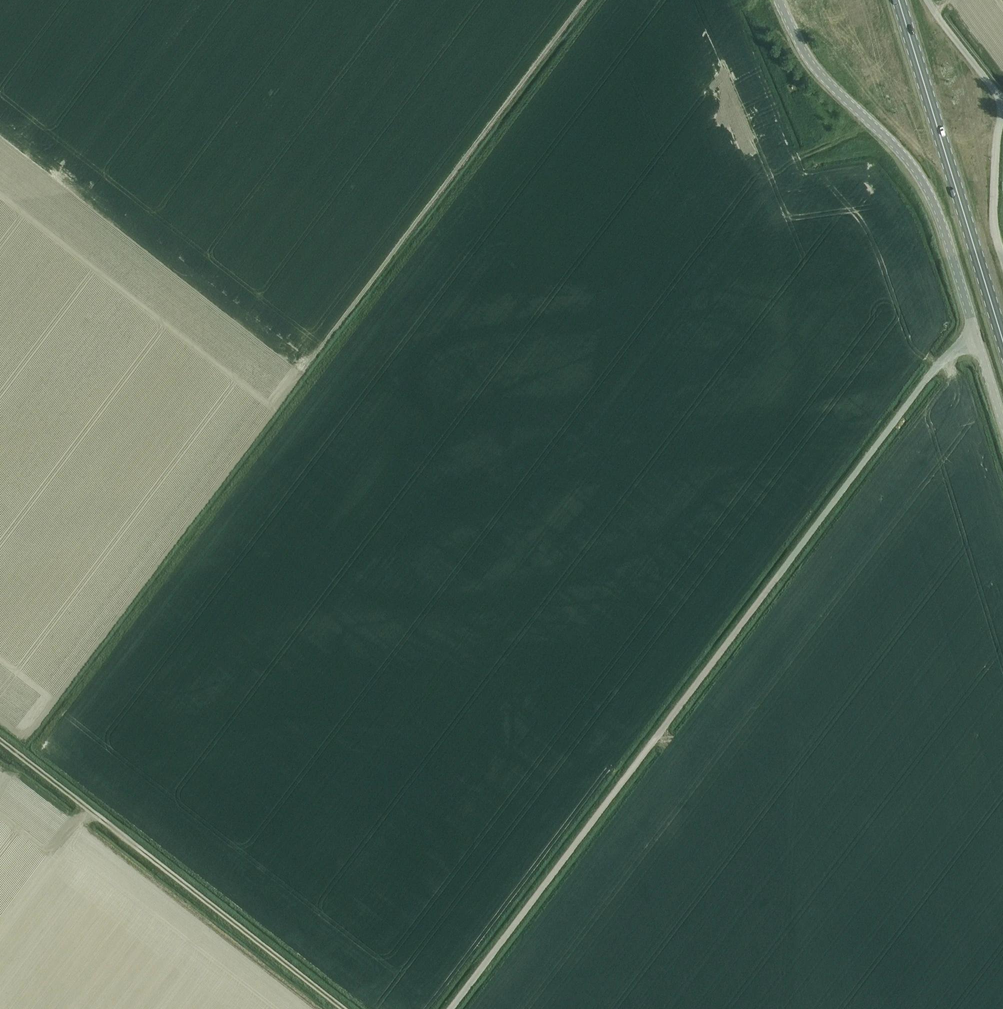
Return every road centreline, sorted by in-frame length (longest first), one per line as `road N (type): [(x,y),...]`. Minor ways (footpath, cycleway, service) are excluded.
road 1 (unclassified): [(446,1008),(944,360),(976,339)]
road 2 (track): [(343,1008),(0,743)]
road 3 (unclassified): [(976,339),(918,174),(812,65),(779,0)]
road 4 (primary): [(899,0),(1002,341)]
road 5 (unclassified): [(1002,262),(993,217),(1002,114)]
road 6 (unclassified): [(1002,105),(927,0)]

